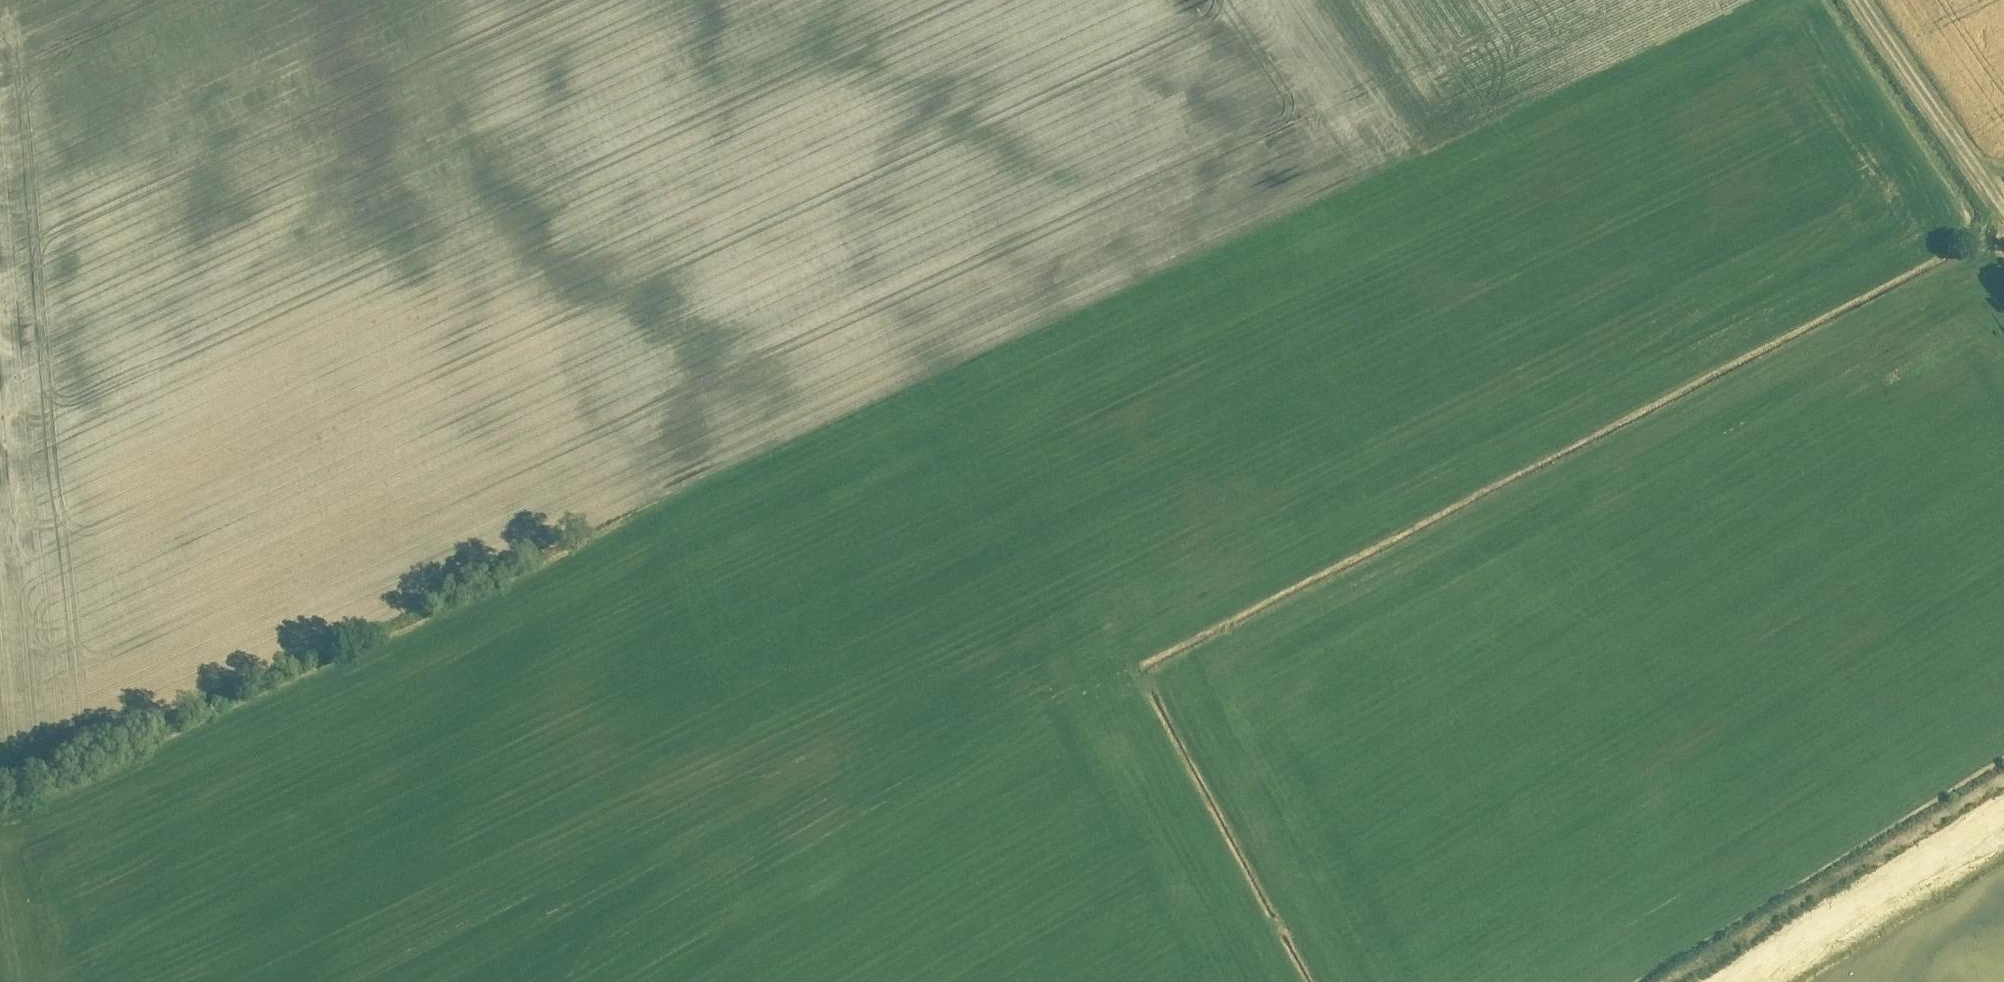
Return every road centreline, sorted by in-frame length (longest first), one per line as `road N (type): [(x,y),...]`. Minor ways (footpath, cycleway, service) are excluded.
road 1 (track): [(2003,207),(1862,0)]

